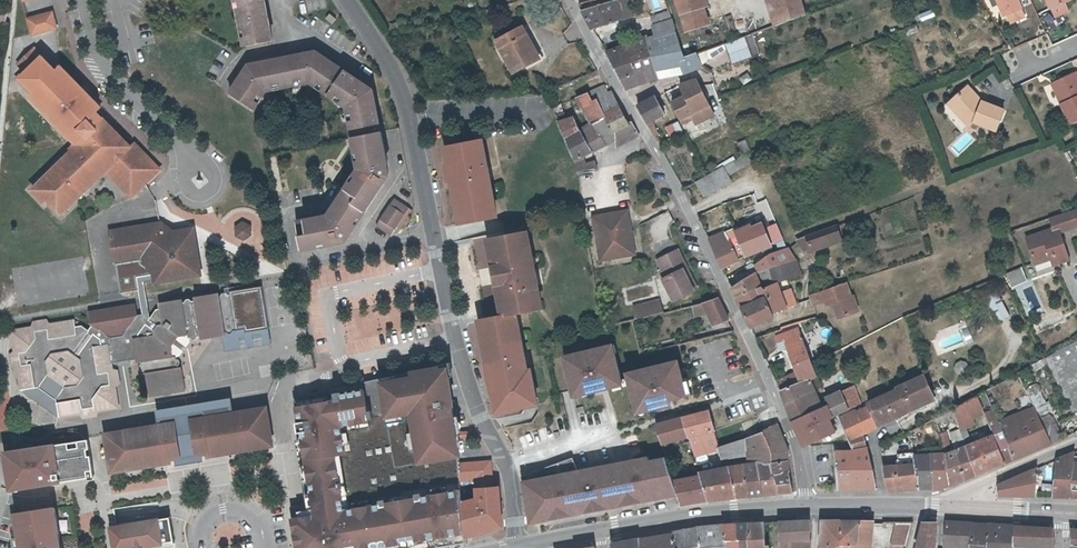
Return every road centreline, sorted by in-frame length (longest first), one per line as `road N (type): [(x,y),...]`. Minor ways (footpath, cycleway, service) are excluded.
road 1 (residential): [(350,0),(393,67),(413,122),(456,341),(510,475),(518,547)]
road 2 (residential): [(803,506),(794,444),(774,392),(682,199),(570,0)]
road 3 (primary): [(601,532),(803,506)]
road 4 (residential): [(81,0),(98,64),(185,157)]
road 5 (residential): [(960,502),(1076,441)]
road 6 (residential): [(185,157),(175,183),(197,199),(219,182),(208,156)]

